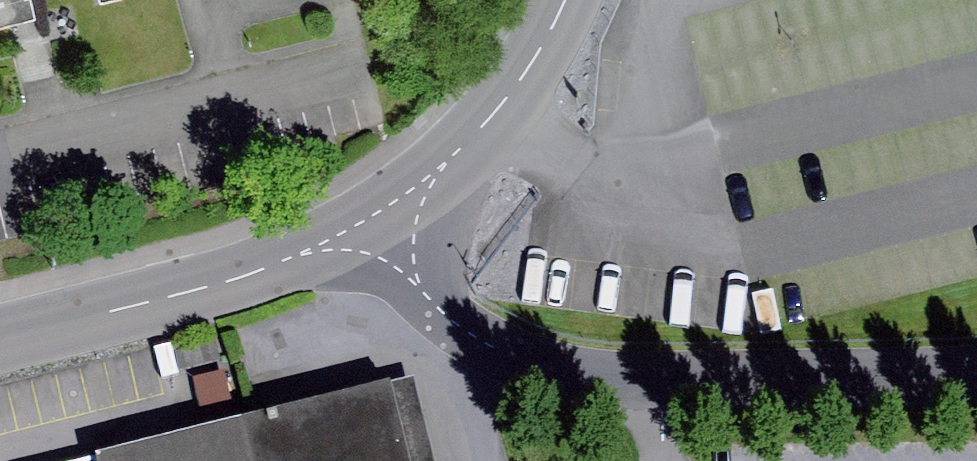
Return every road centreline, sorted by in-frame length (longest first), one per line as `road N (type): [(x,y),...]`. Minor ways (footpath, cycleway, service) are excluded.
road 1 (residential): [(387,234),(421,290),(473,336),(548,367),(663,378),(976,373)]
road 2 (residential): [(0,342),(387,234)]
road 3 (residential): [(387,234),(516,84),(563,0)]

